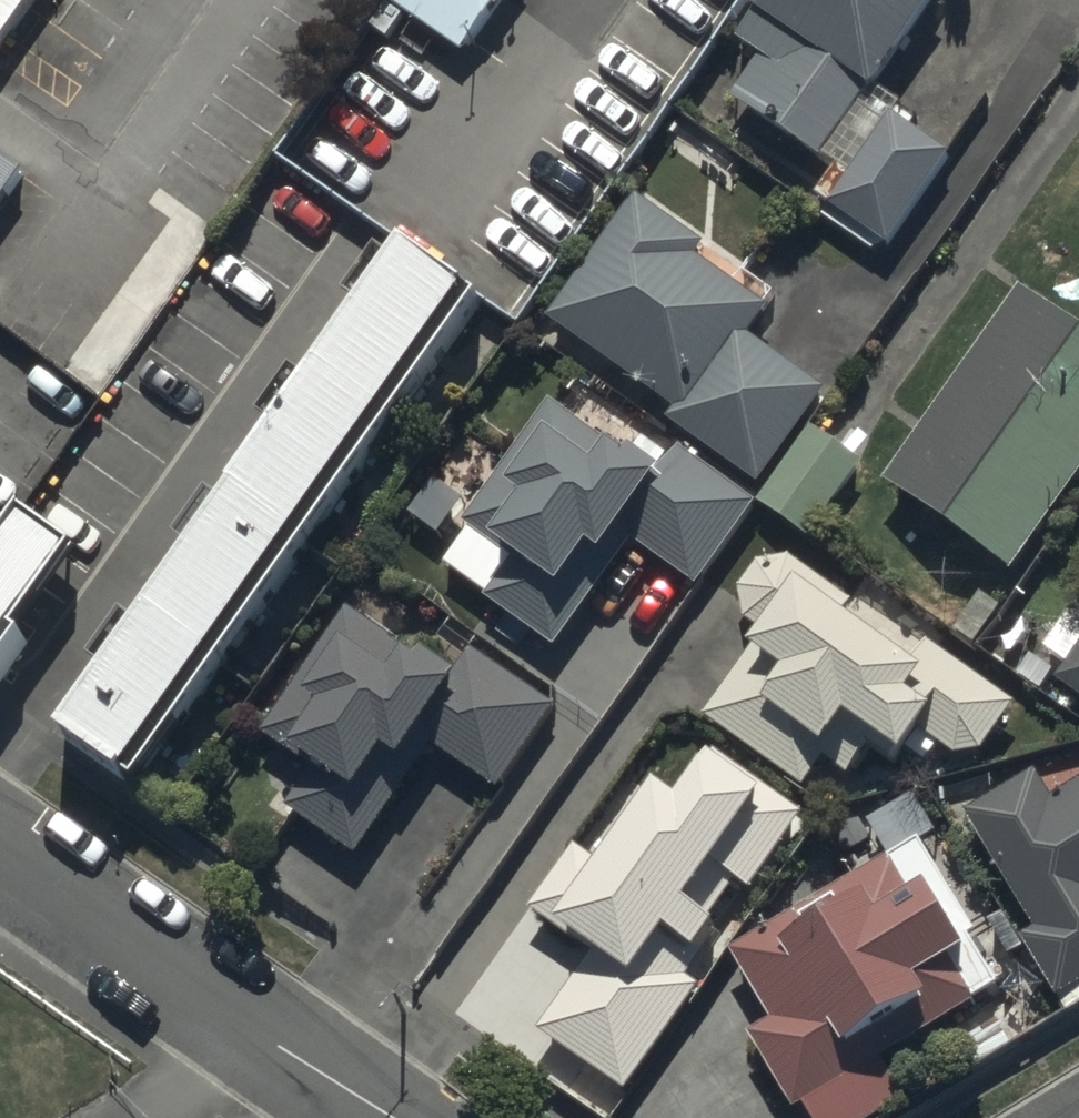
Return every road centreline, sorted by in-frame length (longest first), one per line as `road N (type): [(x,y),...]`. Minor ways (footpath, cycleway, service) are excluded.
road 1 (residential): [(0,840),(396,1117)]

